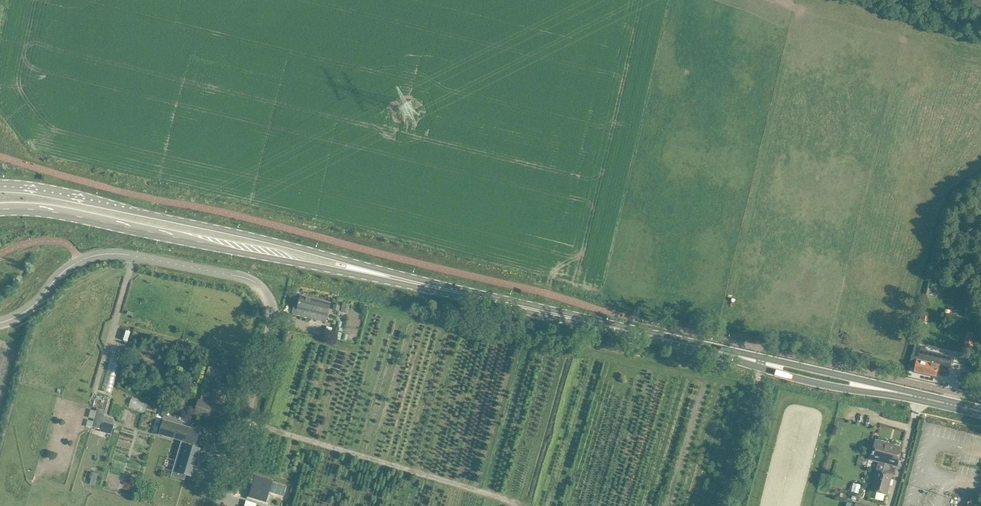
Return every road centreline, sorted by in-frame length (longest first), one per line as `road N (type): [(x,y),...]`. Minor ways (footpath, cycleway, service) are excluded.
road 1 (unclassified): [(0,321),(35,304),(75,264),(111,253),(256,284),(274,317),(222,505)]
road 2 (secondary): [(447,290),(244,234),(0,186)]
road 3 (secondary): [(0,210),(50,211),(447,290)]
road 4 (secondary): [(769,365),(447,290)]

